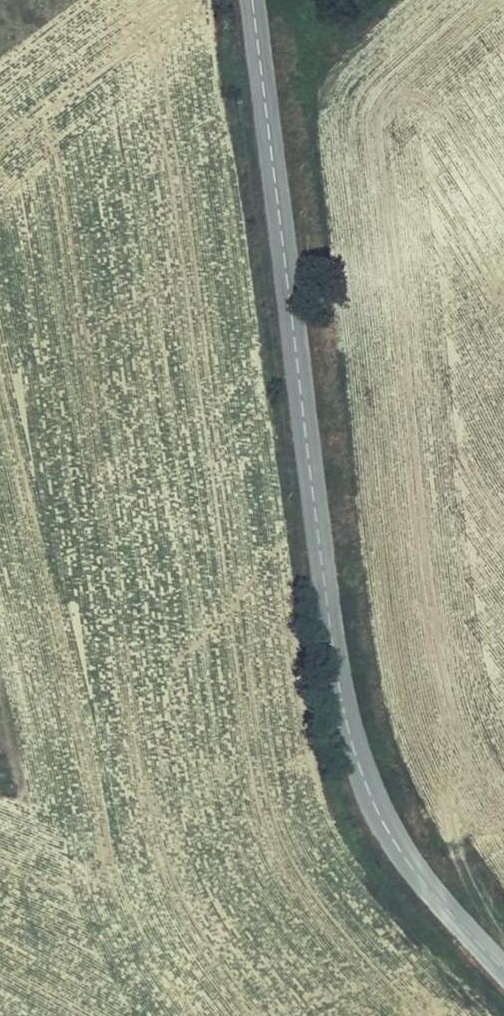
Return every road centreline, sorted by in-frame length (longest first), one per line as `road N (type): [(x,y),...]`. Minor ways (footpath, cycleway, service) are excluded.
road 1 (tertiary): [(254,0),(342,702),(364,780),(393,832),(503,966)]

